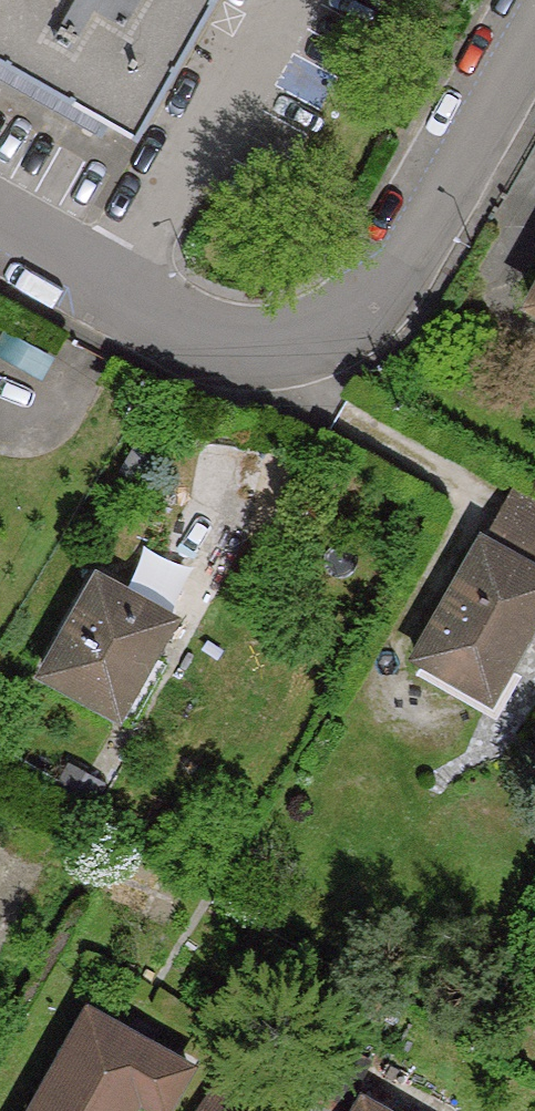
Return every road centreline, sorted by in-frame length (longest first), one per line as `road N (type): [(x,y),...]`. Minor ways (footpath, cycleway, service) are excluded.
road 1 (residential): [(0,222),(136,309),(223,343),(301,345),(368,287),(534,0)]

